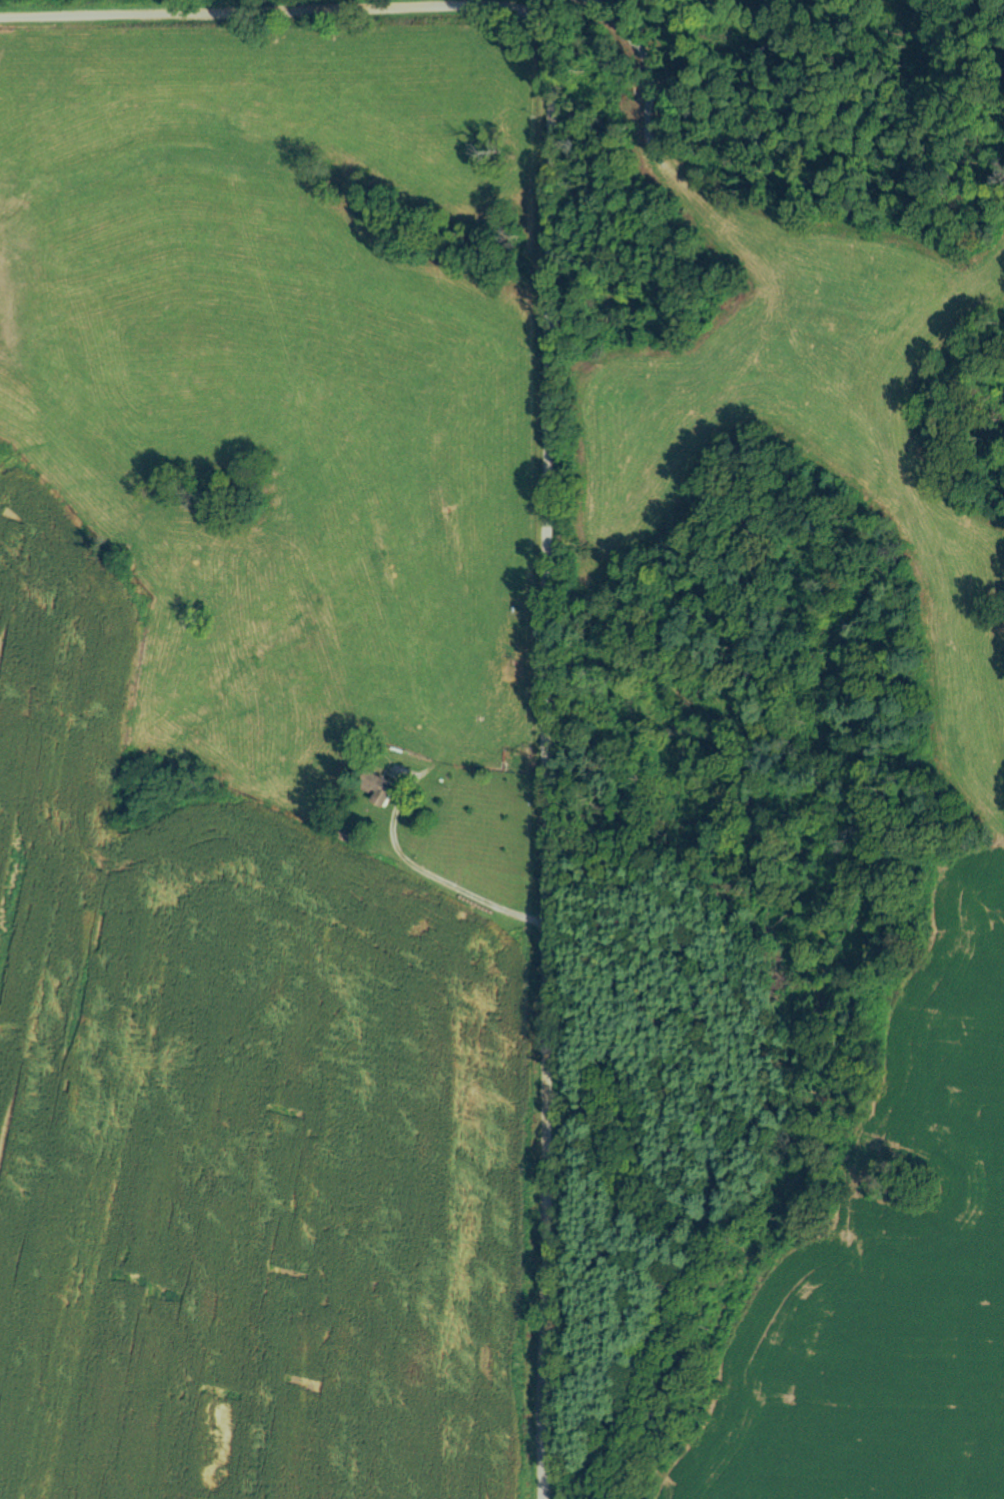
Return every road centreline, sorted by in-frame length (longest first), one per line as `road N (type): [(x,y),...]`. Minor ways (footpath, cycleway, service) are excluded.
road 1 (residential): [(544,1498),(549,33),(529,8),(496,2),(0,14)]

